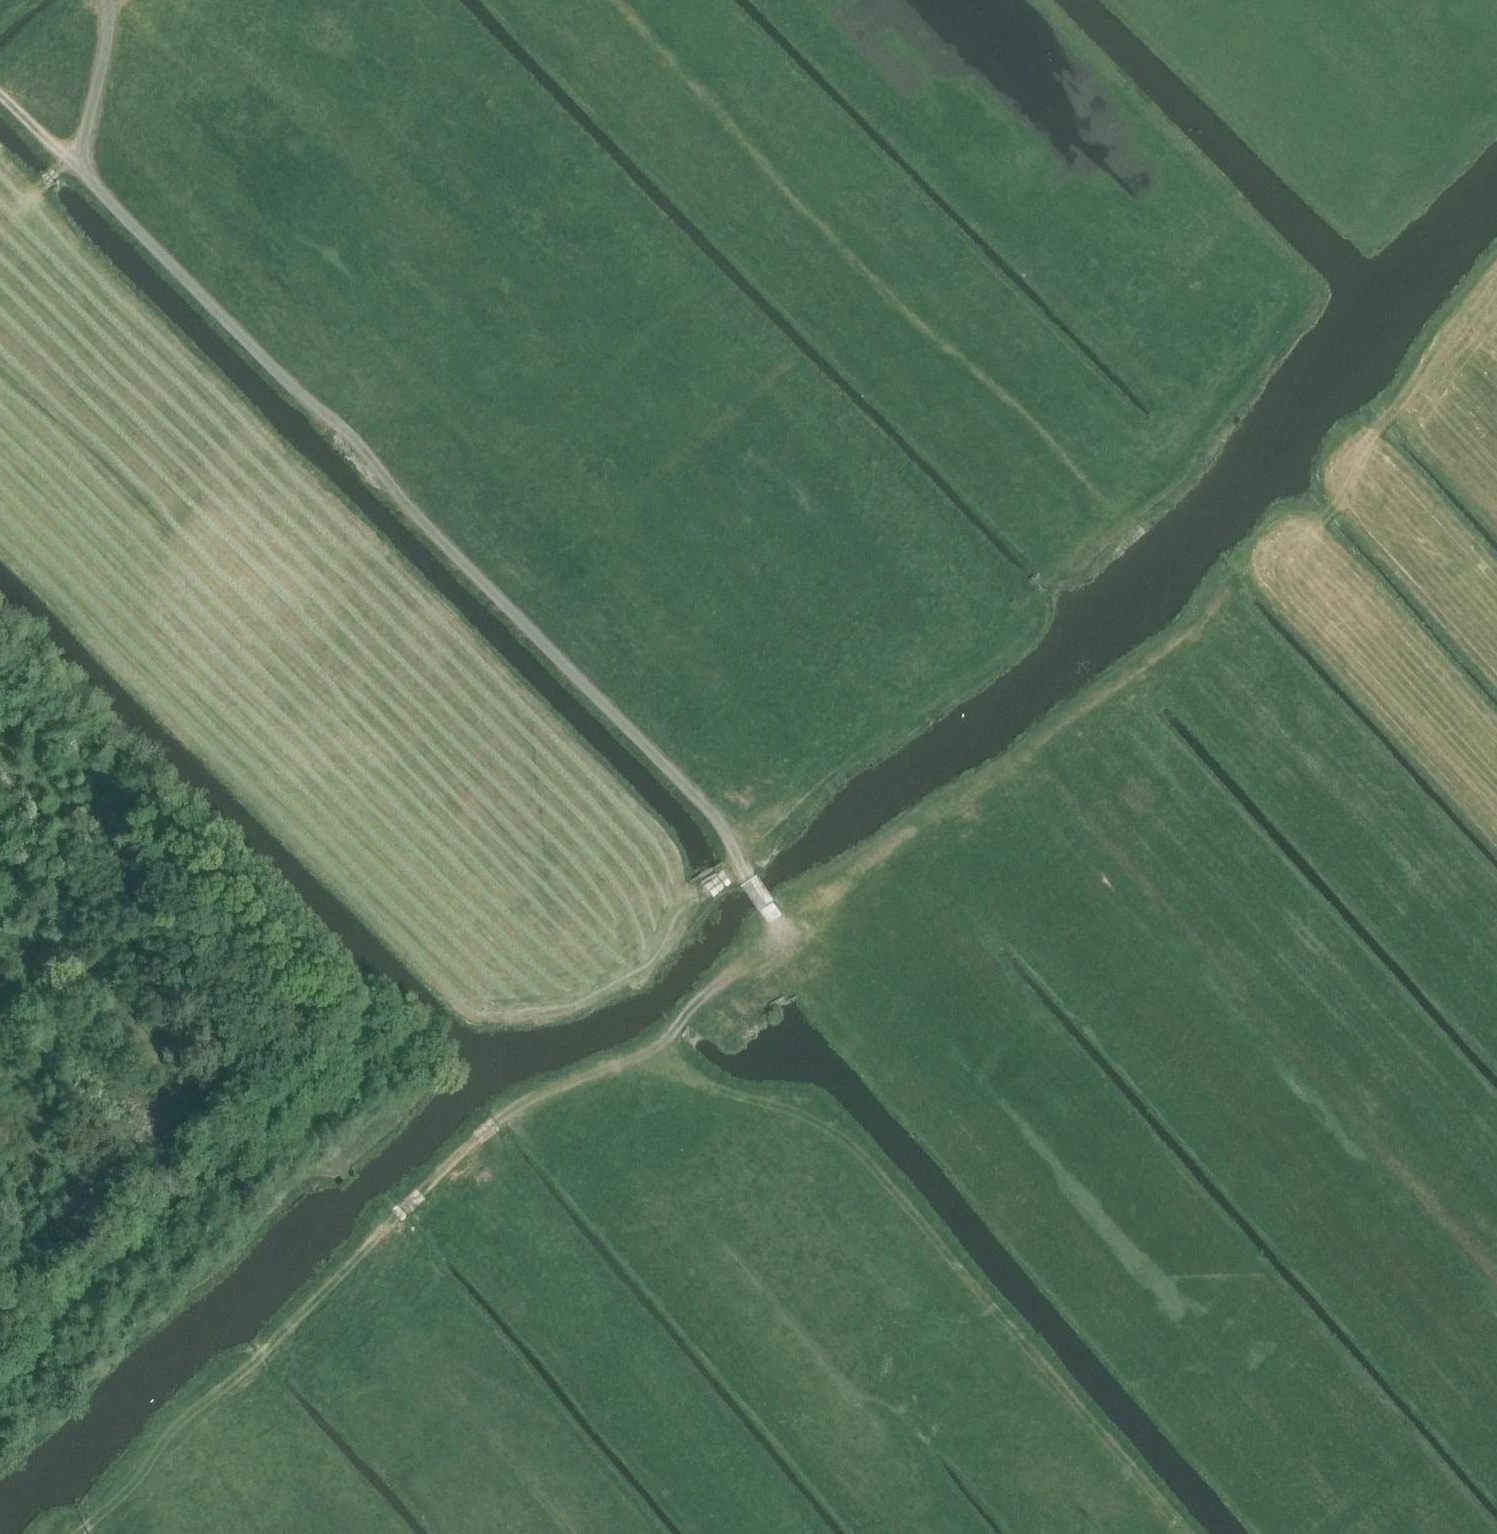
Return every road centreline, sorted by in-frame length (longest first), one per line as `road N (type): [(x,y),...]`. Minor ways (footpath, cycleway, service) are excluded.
road 1 (track): [(83,1533),(490,1128),(674,1029),(780,943),(776,915),(853,883),(1137,672),(1343,482),(1428,359),(1496,279)]
road 2 (track): [(0,628),(439,1067),(348,1155),(287,1191),(1,1459)]
road 3 (track): [(0,98),(79,168),(715,820),(742,879),(776,915)]
road 4 (track): [(79,168),(107,0)]

